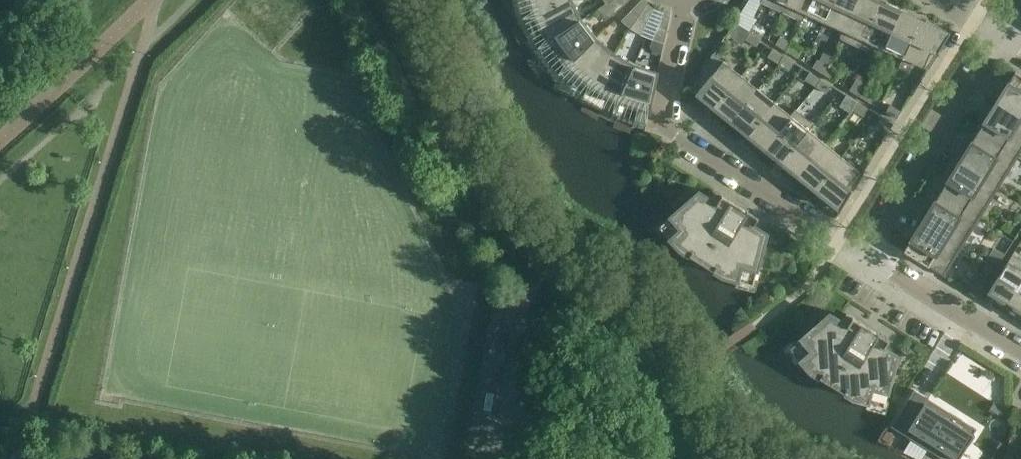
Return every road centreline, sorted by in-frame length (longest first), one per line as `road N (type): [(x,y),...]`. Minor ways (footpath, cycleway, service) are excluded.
road 1 (residential): [(865,257),(654,124),(680,0)]
road 2 (residential): [(865,257),(1003,36)]
road 3 (residential): [(1020,354),(865,257)]
road 4 (residential): [(494,458),(524,316)]

